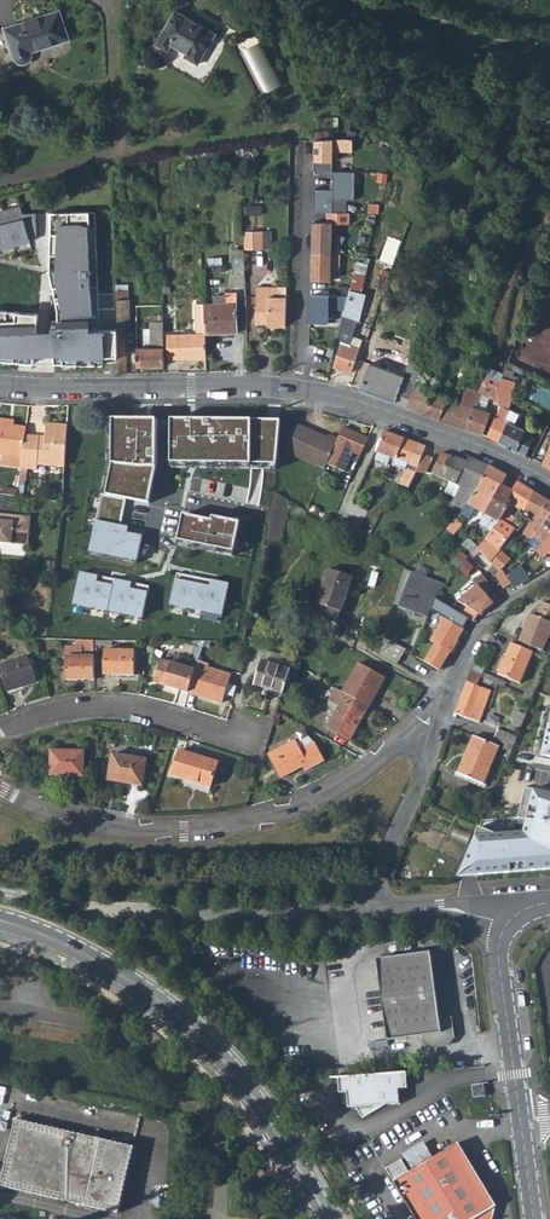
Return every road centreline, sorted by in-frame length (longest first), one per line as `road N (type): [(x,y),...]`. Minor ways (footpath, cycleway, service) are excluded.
road 1 (tertiary): [(0,921),(76,949),(197,1032),(265,1115),(327,1218)]
road 2 (residential): [(0,788),(89,825),(183,832),(321,798),(418,735)]
road 3 (residential): [(549,482),(341,395),(276,385),(135,385)]
road 4 (residential): [(534,1218),(501,970),(506,927)]
road 5 (residential): [(0,732),(68,706),(104,704),(228,734),(251,732)]
road 6 (residential): [(418,735),(493,614),(549,573)]
road 7 (residential): [(418,735),(419,779),(380,865),(372,913)]
road 8 (residential): [(178,246),(131,248),(135,385)]
road 9 (residential): [(506,927),(455,910),(372,913)]
road 10 (residential): [(135,385),(0,382)]

